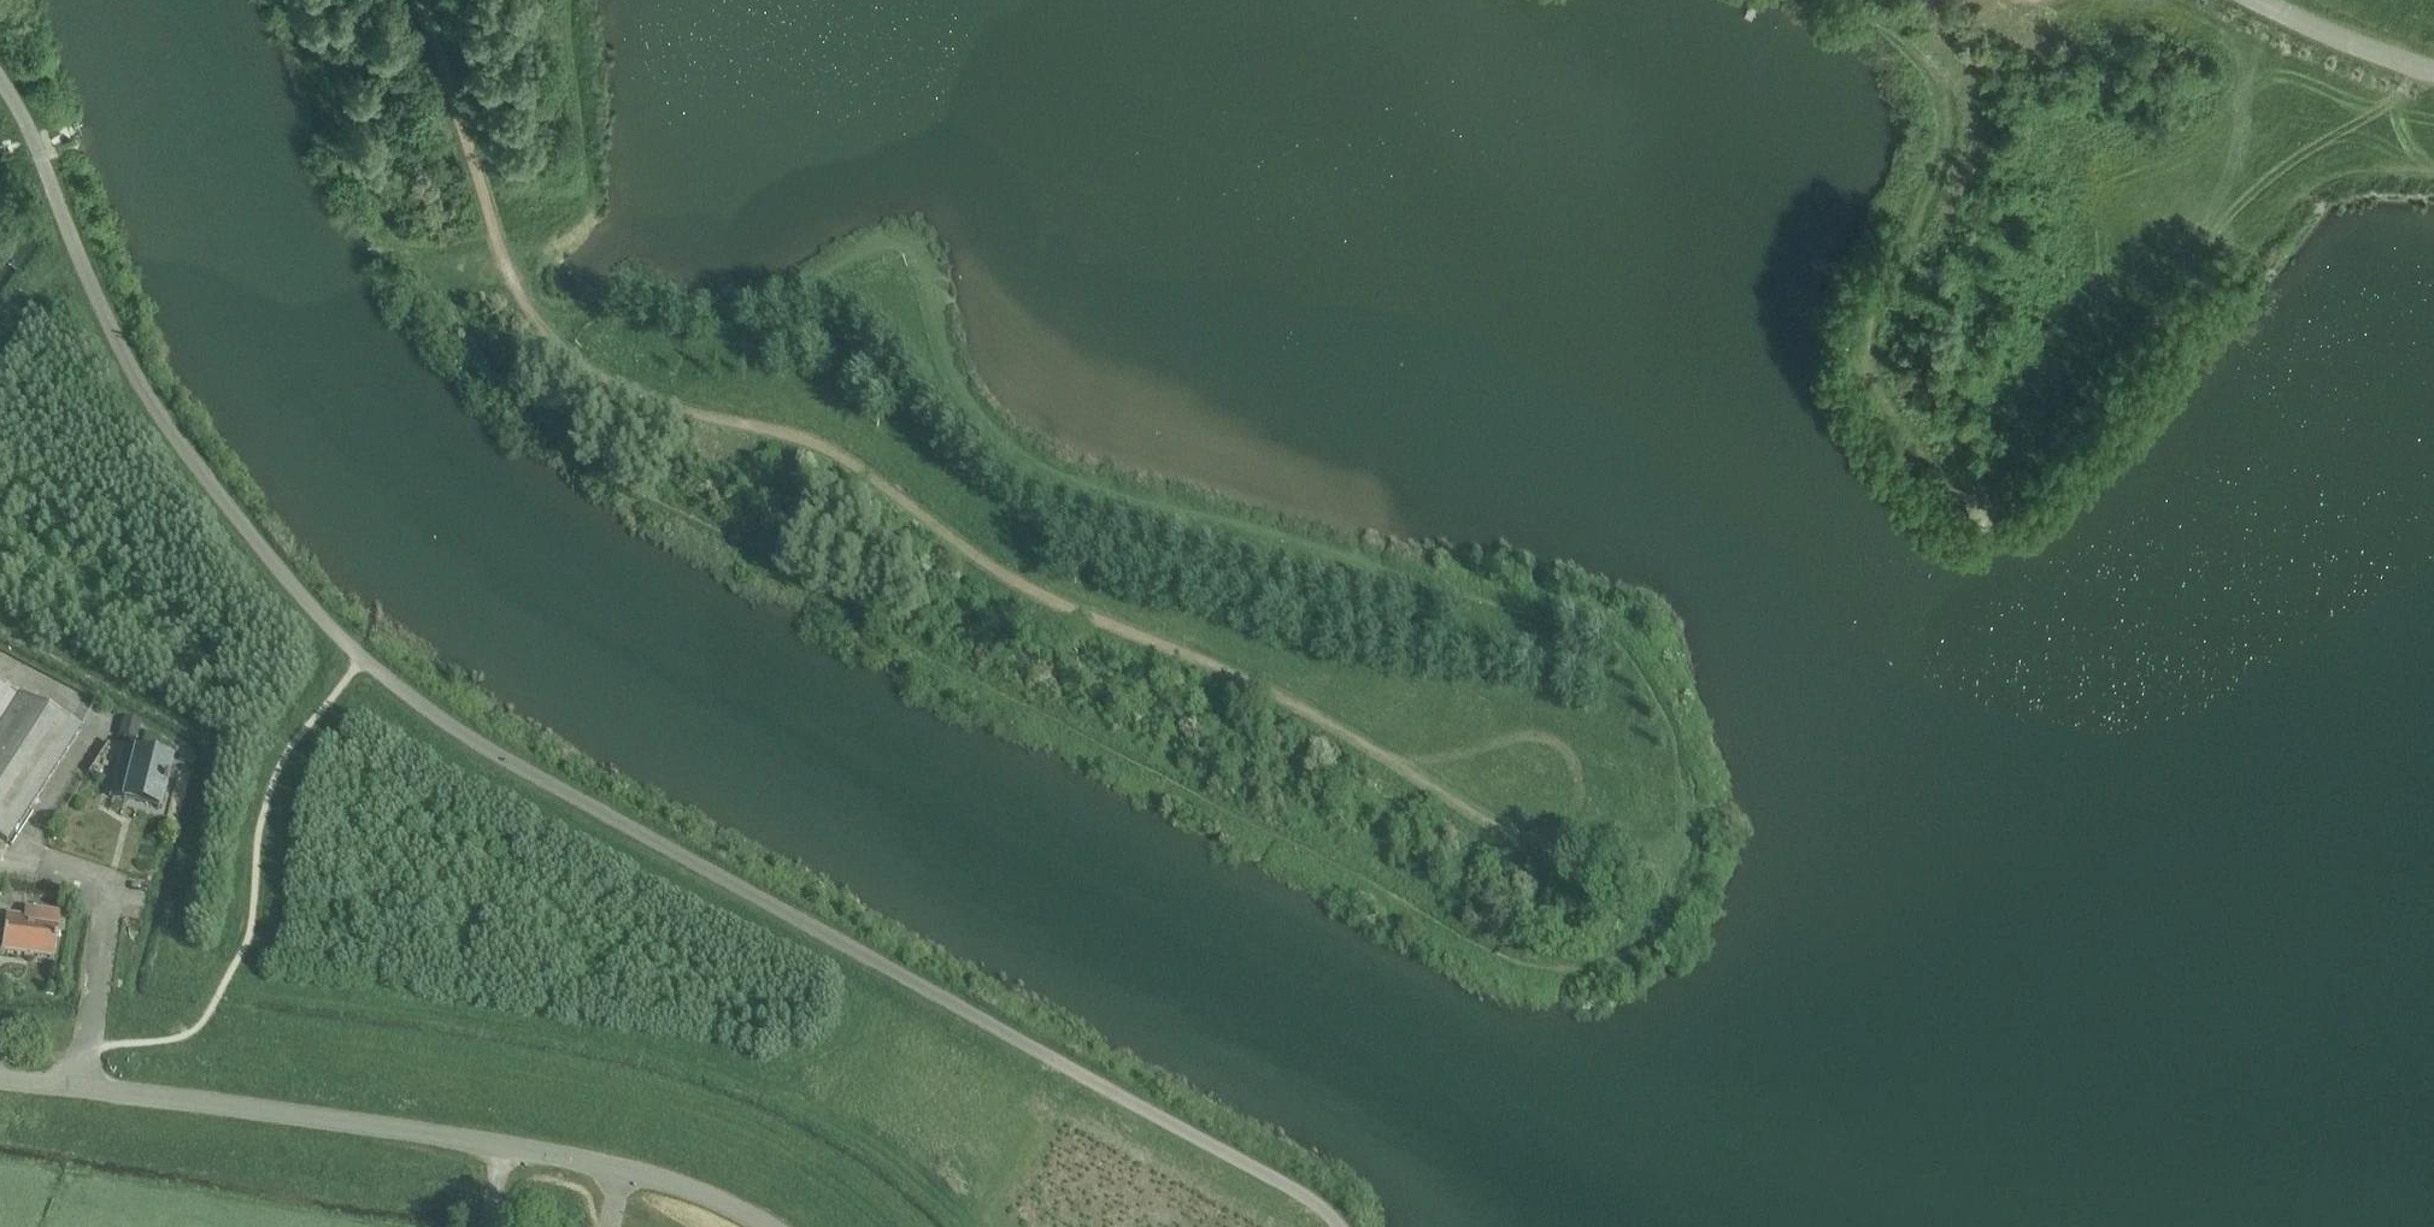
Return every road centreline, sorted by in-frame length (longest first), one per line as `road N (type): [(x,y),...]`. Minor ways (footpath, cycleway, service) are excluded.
road 1 (unclassified): [(762,1226),(667,1184),(570,1160),(0,1079)]
road 2 (unclassified): [(2433,71),(2261,0)]

